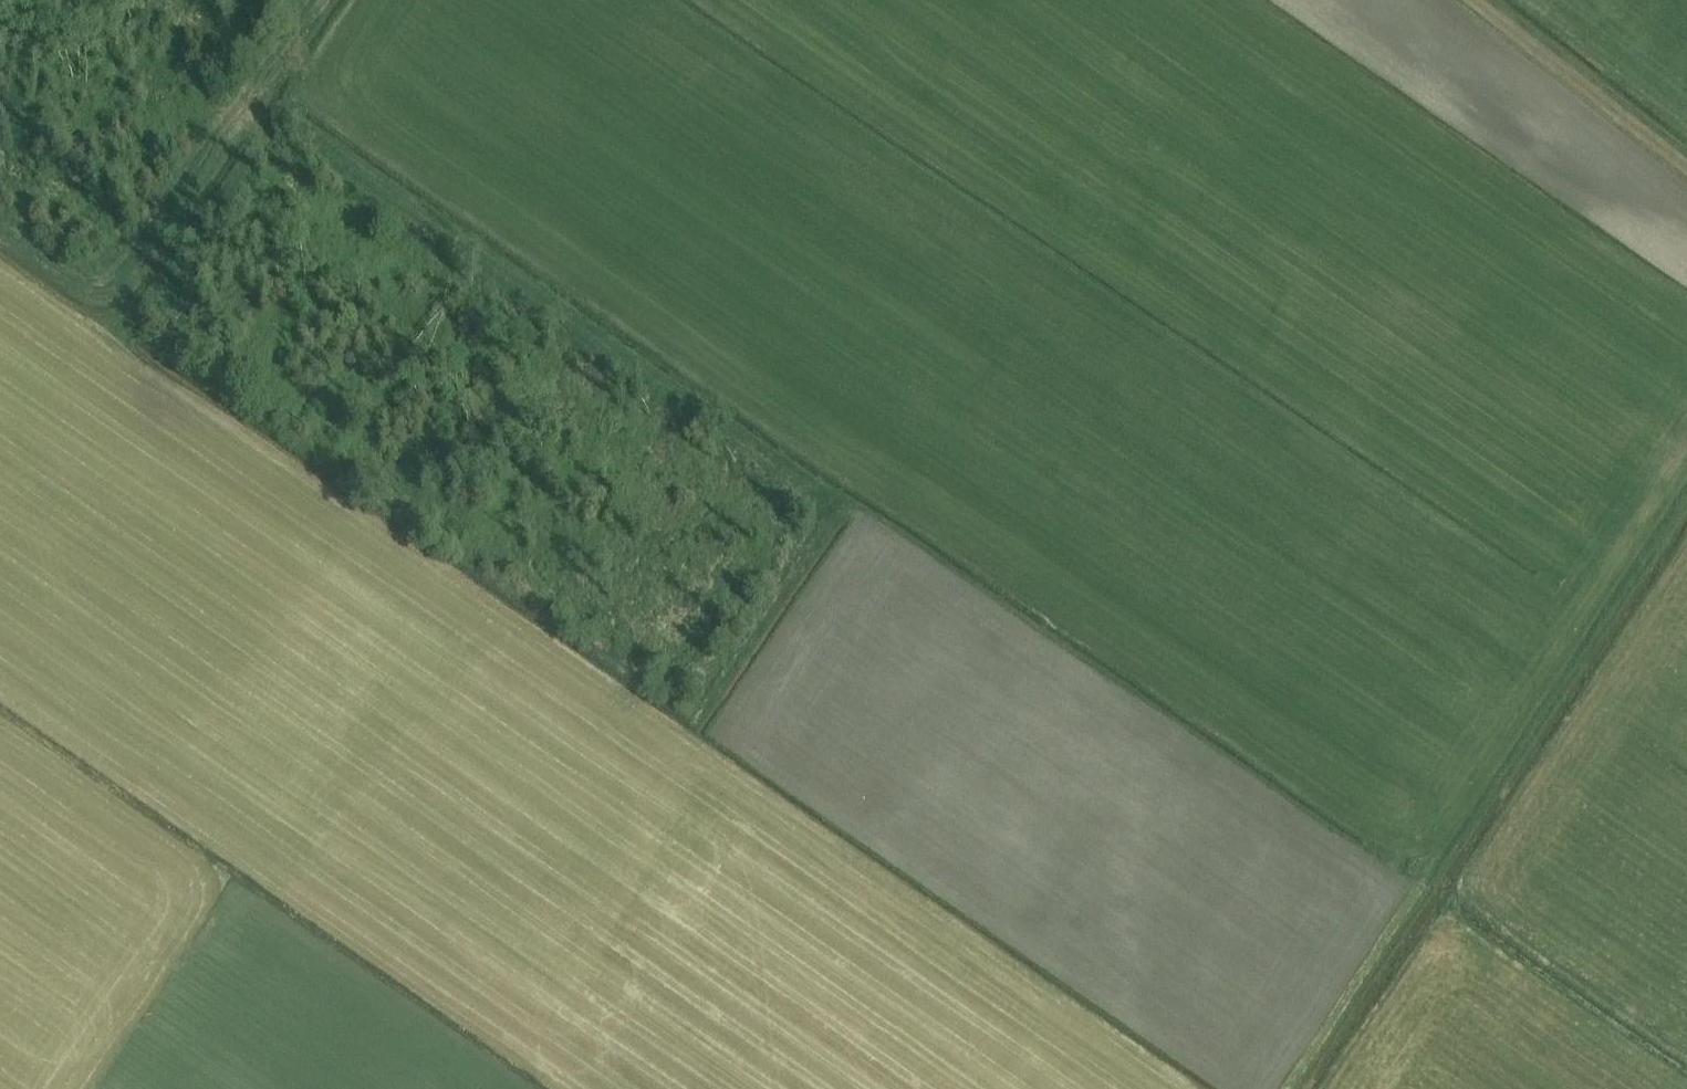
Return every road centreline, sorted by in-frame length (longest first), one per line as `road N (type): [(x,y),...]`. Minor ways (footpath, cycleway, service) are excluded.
road 1 (track): [(326,0),(110,310)]
road 2 (track): [(1480,0),(1686,164)]

